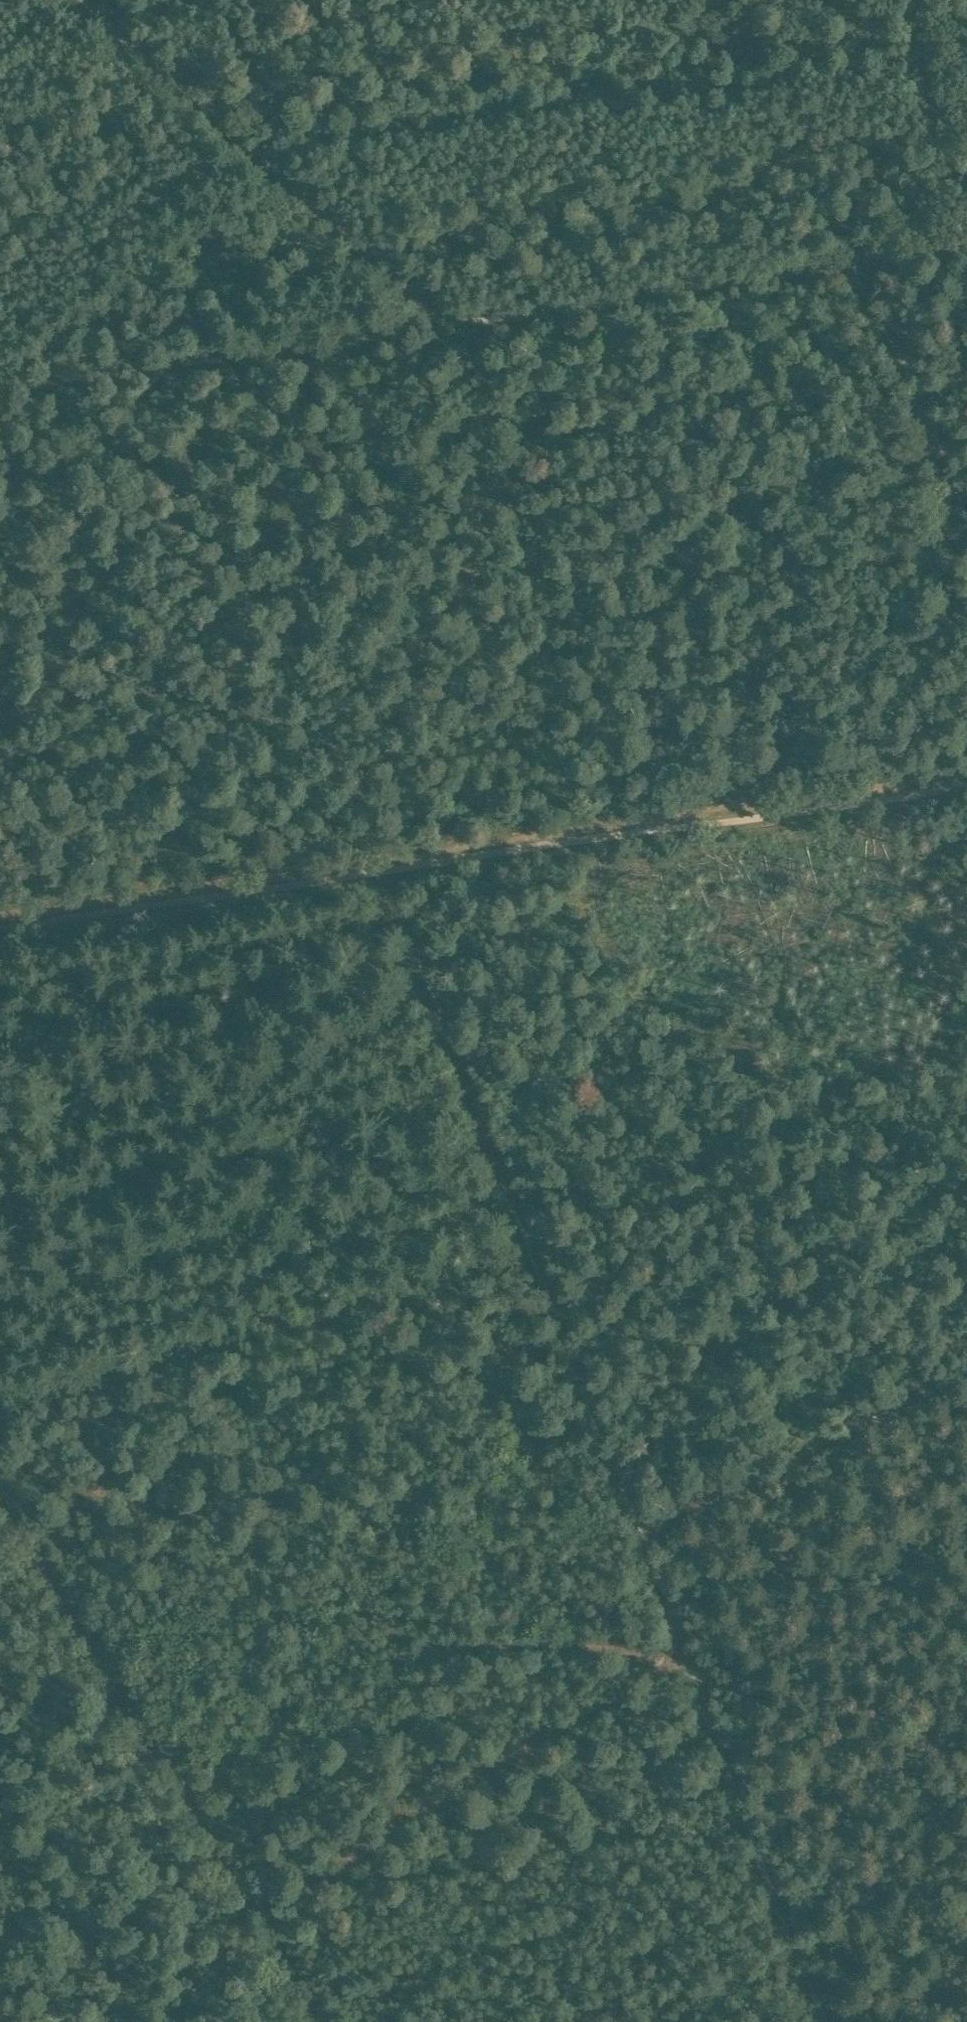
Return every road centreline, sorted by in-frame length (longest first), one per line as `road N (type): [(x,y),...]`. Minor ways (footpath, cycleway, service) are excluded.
road 1 (track): [(0,932),(966,791)]
road 2 (track): [(454,321),(966,251)]
road 3 (track): [(0,1492),(200,1829),(260,1915)]
road 4 (track): [(260,1915),(667,1652)]
road 5 (track): [(214,1847),(0,1936)]
road 6 (track): [(260,1915),(323,2021)]

